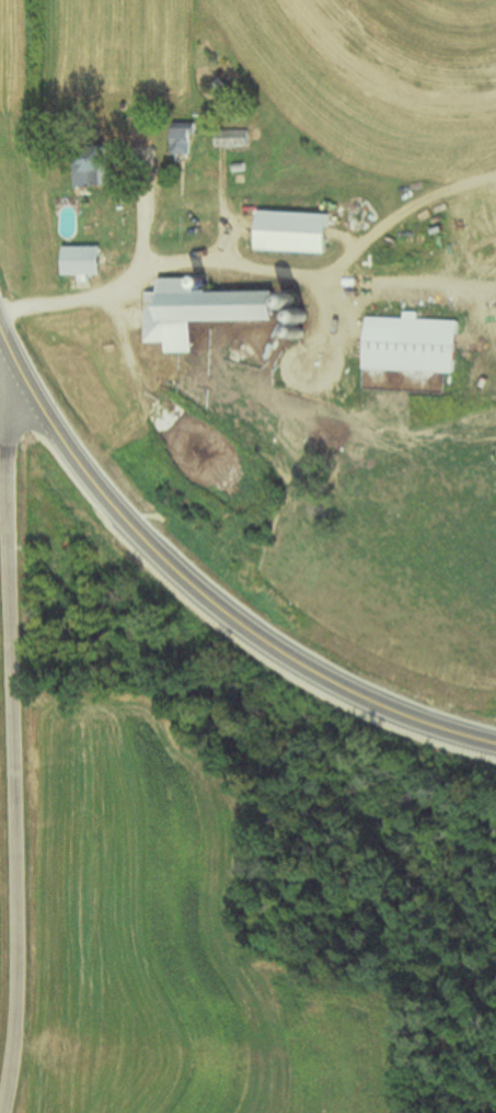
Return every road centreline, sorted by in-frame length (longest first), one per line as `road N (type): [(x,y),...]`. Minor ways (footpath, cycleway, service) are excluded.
road 1 (residential): [(3,1112),(16,1029),(18,809),(7,353)]
road 2 (primary): [(0,340),(56,434),(120,515),(193,586),(320,673),(385,706),(495,740)]

